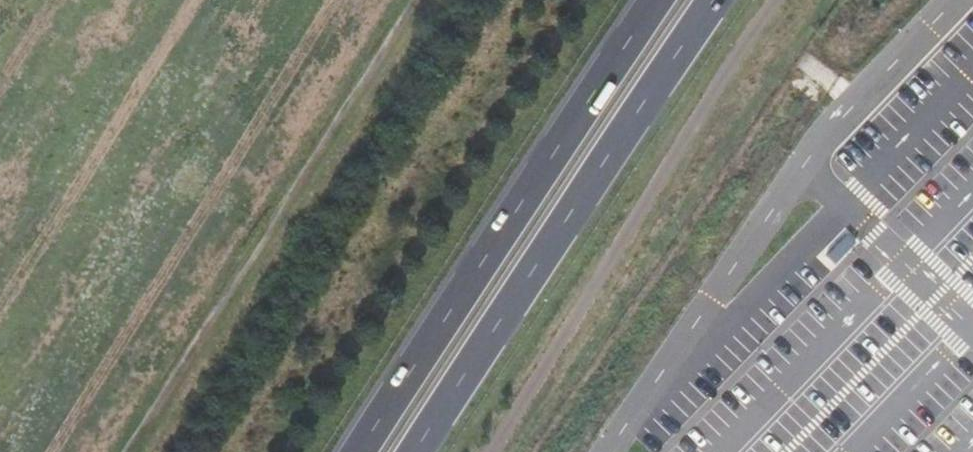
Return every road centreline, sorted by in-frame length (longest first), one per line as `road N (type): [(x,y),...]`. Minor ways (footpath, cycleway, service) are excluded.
road 1 (track): [(109,451),(414,0)]
road 2 (primary): [(416,451),(716,0)]
road 3 (primary): [(657,0),(359,451)]

